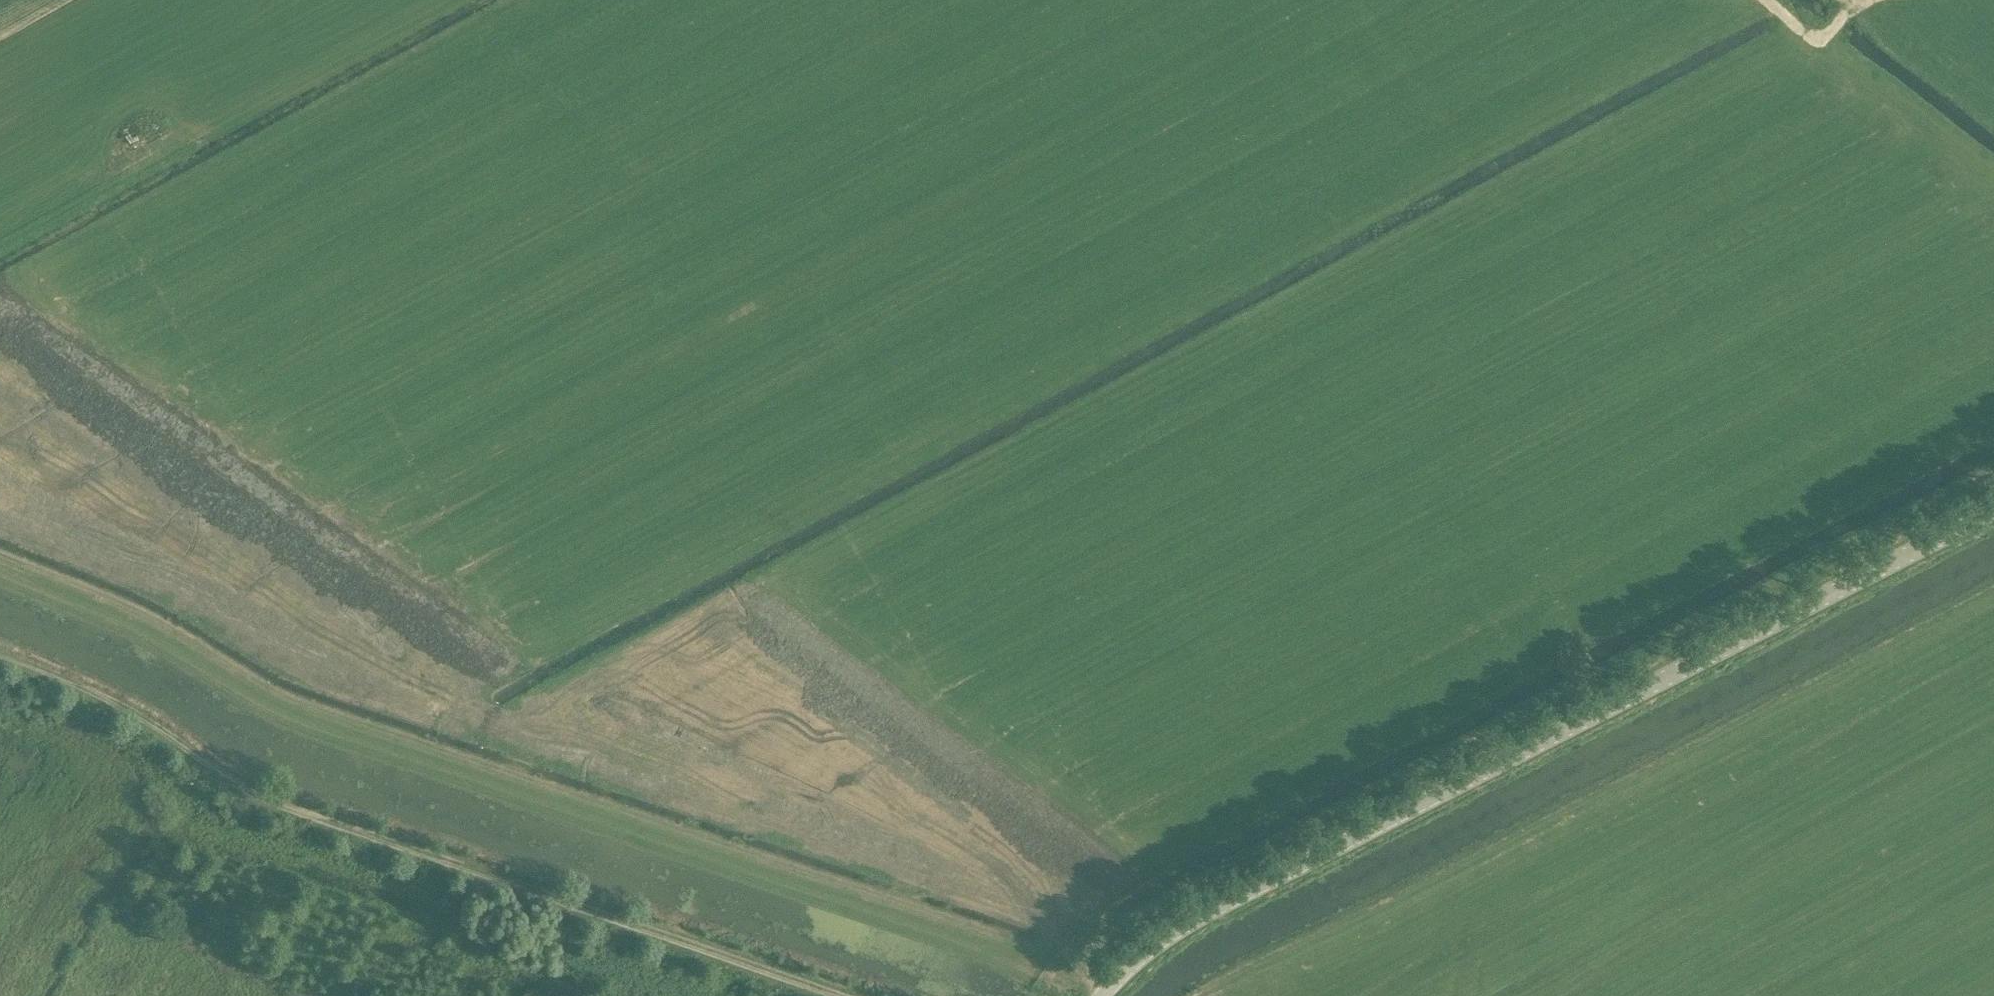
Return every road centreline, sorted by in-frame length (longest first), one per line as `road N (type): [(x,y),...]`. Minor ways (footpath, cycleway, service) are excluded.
road 1 (tertiary): [(1110,995),(1165,946),(1245,893),(1993,503)]

